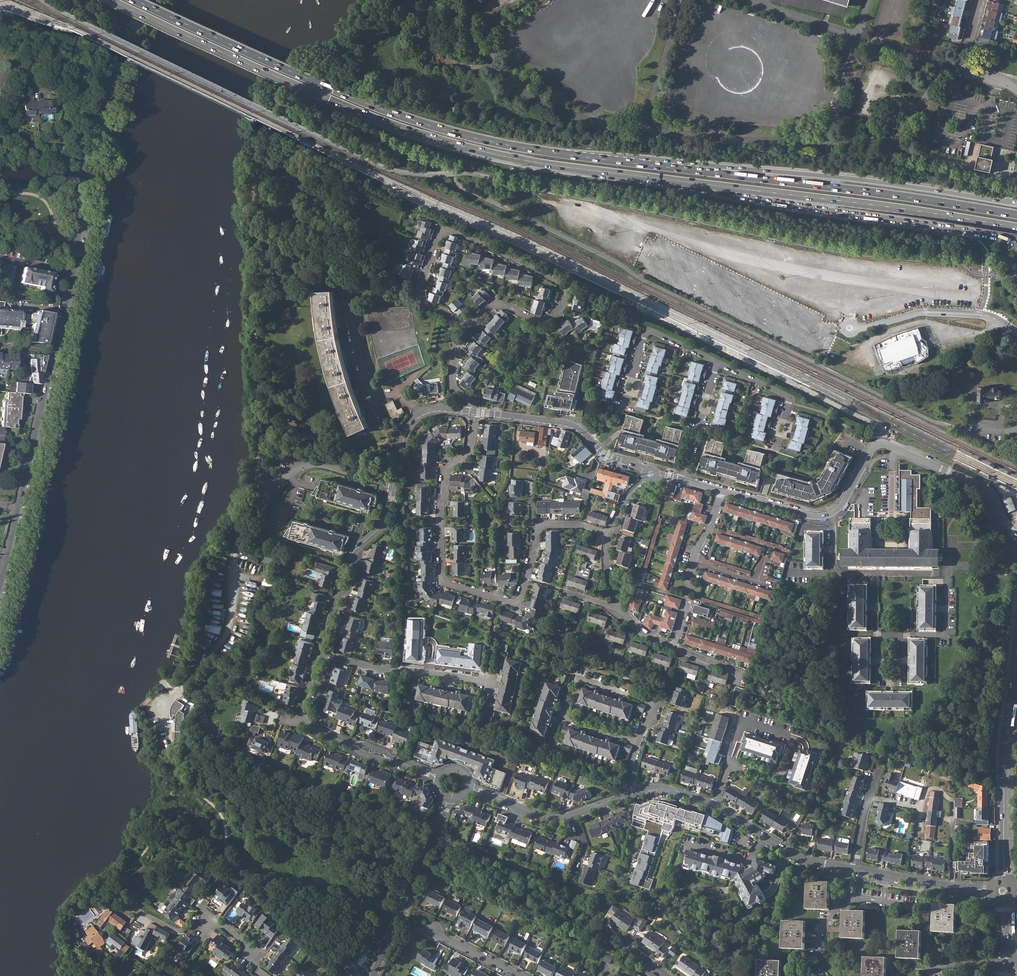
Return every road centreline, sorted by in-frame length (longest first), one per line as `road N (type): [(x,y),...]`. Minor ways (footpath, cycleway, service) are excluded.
road 1 (trunk): [(113,0),(433,138),(538,163),(748,189)]
road 2 (trunk): [(693,171),(509,145),(431,126),(138,0)]
road 3 (residential): [(454,323),(427,307),(423,292),(445,229),(567,291),(549,321),(499,306),(465,326)]
road 4 (trunk): [(1016,204),(835,177),(704,165),(693,171)]
road 5 (trunk): [(1016,215),(693,171)]
road 6 (residential): [(460,459),(445,474),(444,582),(518,602),(536,524)]
road 7 (trunk): [(748,189),(1016,227)]
road 8 (residential): [(1016,530),(990,491),(883,445),(835,513)]
road 9 (tertiary): [(1016,652),(1005,750),(1002,891)]
road 10 (tertiary): [(54,352),(0,580)]
road 11 (residential): [(651,474),(607,456),(571,424),(475,411)]
road 12 (trunk): [(748,189),(759,199),(934,225)]
road 13 (residential): [(448,799),(375,975)]
road 14 (residential): [(394,483),(385,522),(351,556),(321,653)]
road 15 (residential): [(321,653),(378,671),(494,683)]
road 16 (tertiary): [(85,158),(146,0)]
road 17 (residential): [(394,483),(304,466),(248,517)]
road 18 (residential): [(715,807),(797,857),(855,870)]
road 19 (unclassified): [(849,328),(925,312),(979,314)]
road 20 (residential): [(471,411),(436,408),(413,418),(394,483)]
road 21 (residential): [(718,362),(651,331),(633,378)]
road 22 (residential): [(562,718),(576,678),(652,702)]

